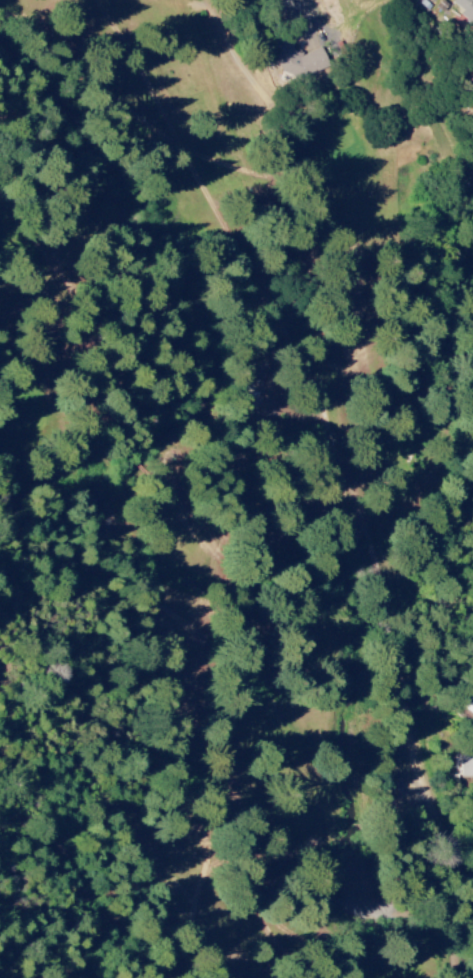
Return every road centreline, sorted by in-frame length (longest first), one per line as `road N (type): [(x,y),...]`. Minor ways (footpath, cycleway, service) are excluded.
road 1 (residential): [(463,919),(308,351),(288,305),(150,103),(56,9),(56,0)]

